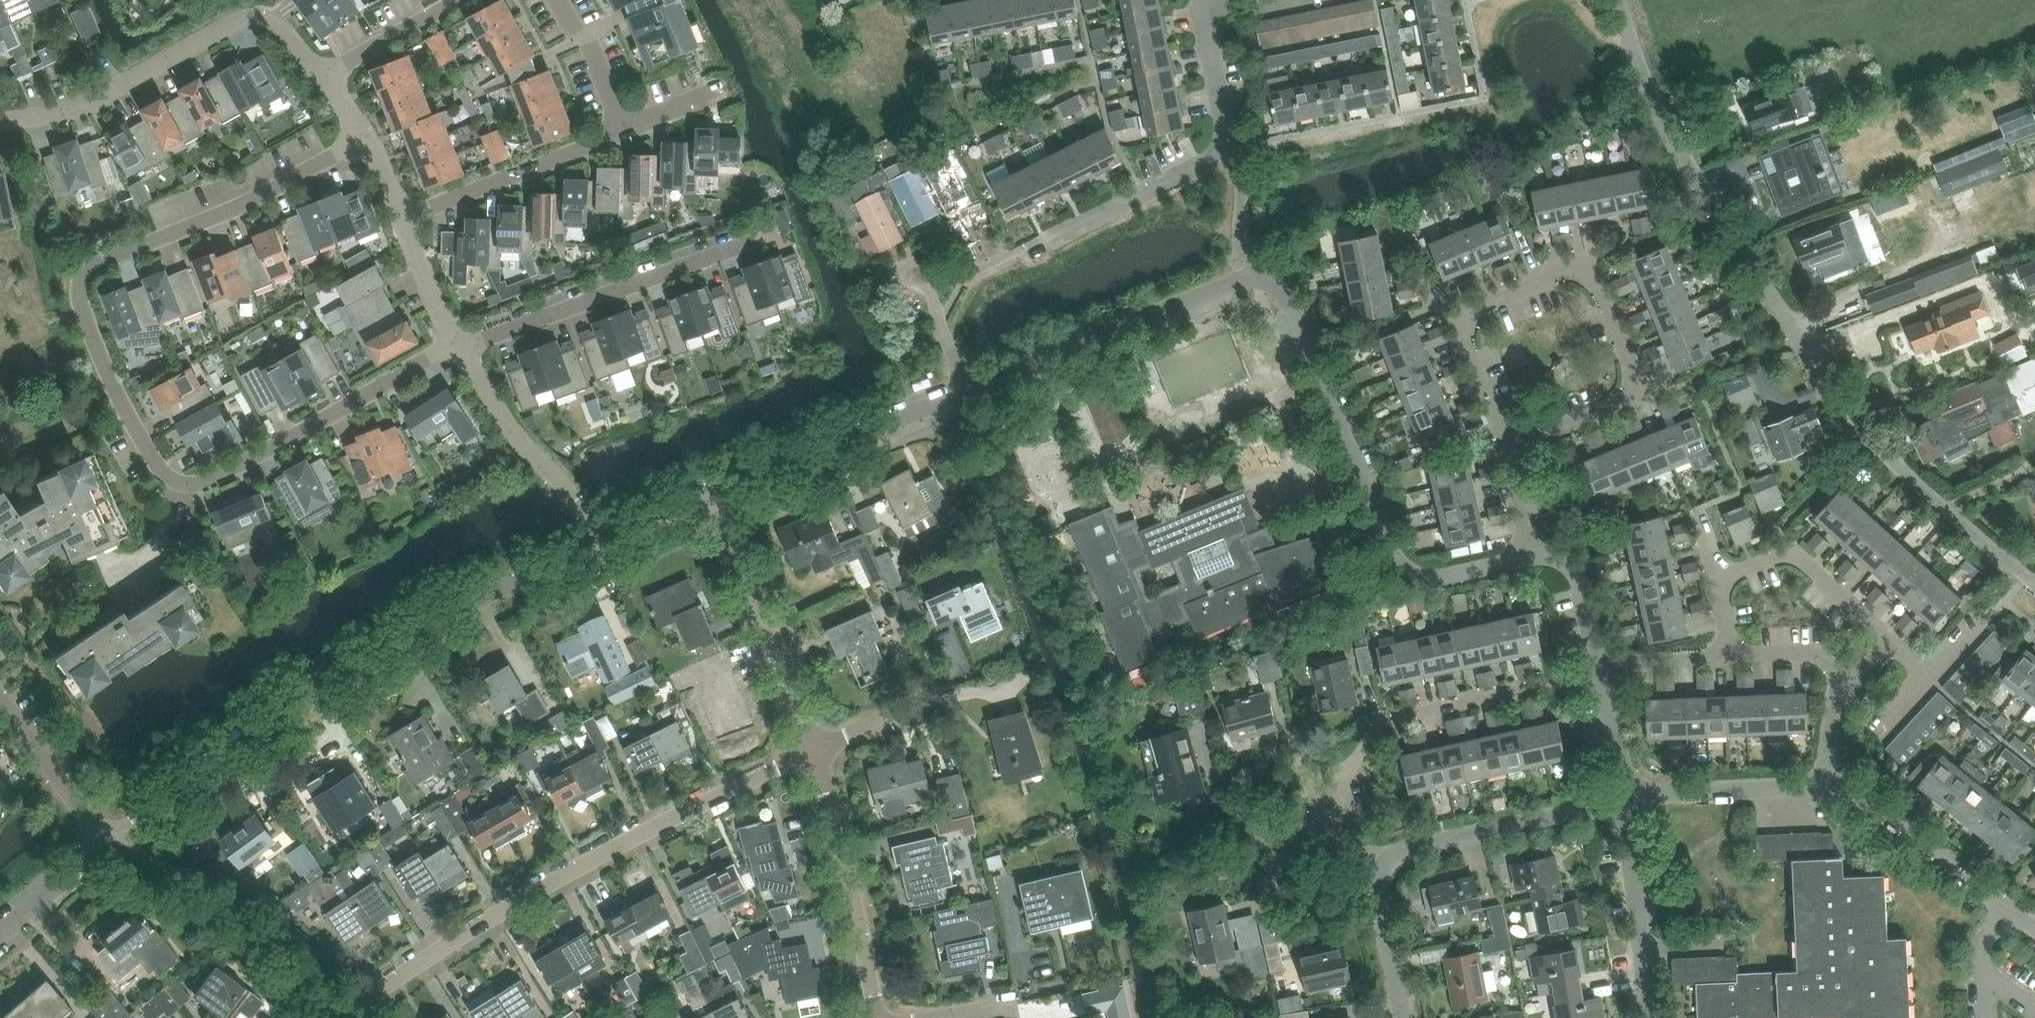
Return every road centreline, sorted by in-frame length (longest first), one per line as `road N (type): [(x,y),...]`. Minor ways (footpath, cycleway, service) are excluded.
road 1 (residential): [(365,138),(254,201),(87,270),(80,292),(87,329),(160,464),(180,483),(211,477),(461,339)]
road 2 (residential): [(2034,591),(1900,470),(1821,376),(1721,223),(1631,52),(1615,0)]
road 3 (residential): [(105,850),(290,712),(484,595),(598,545)]
road 4 (residential): [(329,1017),(818,766)]
road 5 (residential): [(1519,565),(1420,579),(1389,554),(1292,307),(1281,288),(1243,277)]
road 6 (residential): [(1383,882),(1340,846),(1339,783),(1362,745),(1397,722),(1597,677)]
road 7 (residential): [(321,78),(276,24),(239,20),(83,108),(0,122)]
road 8 (residential): [(1040,239),(1226,146),(1204,0)]
road 9 (residential): [(466,348),(783,226)]
road 10 (residential): [(958,392),(1243,277)]
road 11 (residential): [(818,766),(714,497)]
road 12 (residential): [(1503,450),(1637,395),(1584,265)]
road 13 (residential): [(1503,450),(1451,322),(1584,265)]
road 14 (residential): [(714,497),(791,471),(958,392)]
road 15 (residential): [(1719,574),(1783,556),(1801,559),(1881,633),(1880,652),(1842,682)]
road 16 (residential): [(1383,882),(1412,852),(1622,794)]
road 17 (residential): [(876,1017),(818,766)]
road 18 (residential): [(401,220),(629,130)]
road 19 (residential): [(598,545),(466,348)]
road 20 (residential): [(1649,1017),(1622,794)]
road 21 (residential): [(1622,794),(1824,784)]
road 22 (residential): [(1985,902),(1824,784)]
road 23 (residential): [(105,850),(0,706)]
road 24 (residential): [(1597,677),(1577,572),(1558,562),(1519,565)]
road 25 (residential): [(321,78),(463,0)]
road 26 (residential): [(818,766),(970,718)]
road 27 (residential): [(558,0),(590,45),(629,130)]
road 28 (residential): [(1398,1017),(1383,882)]
road 29 (residential): [(1597,677),(1731,655)]
road 30 (residential): [(0,935),(105,850)]
road 31 (residential): [(461,339),(401,220)]
road 32 (residential): [(958,392),(905,271)]
road 33 (residential): [(598,545),(714,497)]
road 34 (residential): [(1622,794),(1597,677)]

